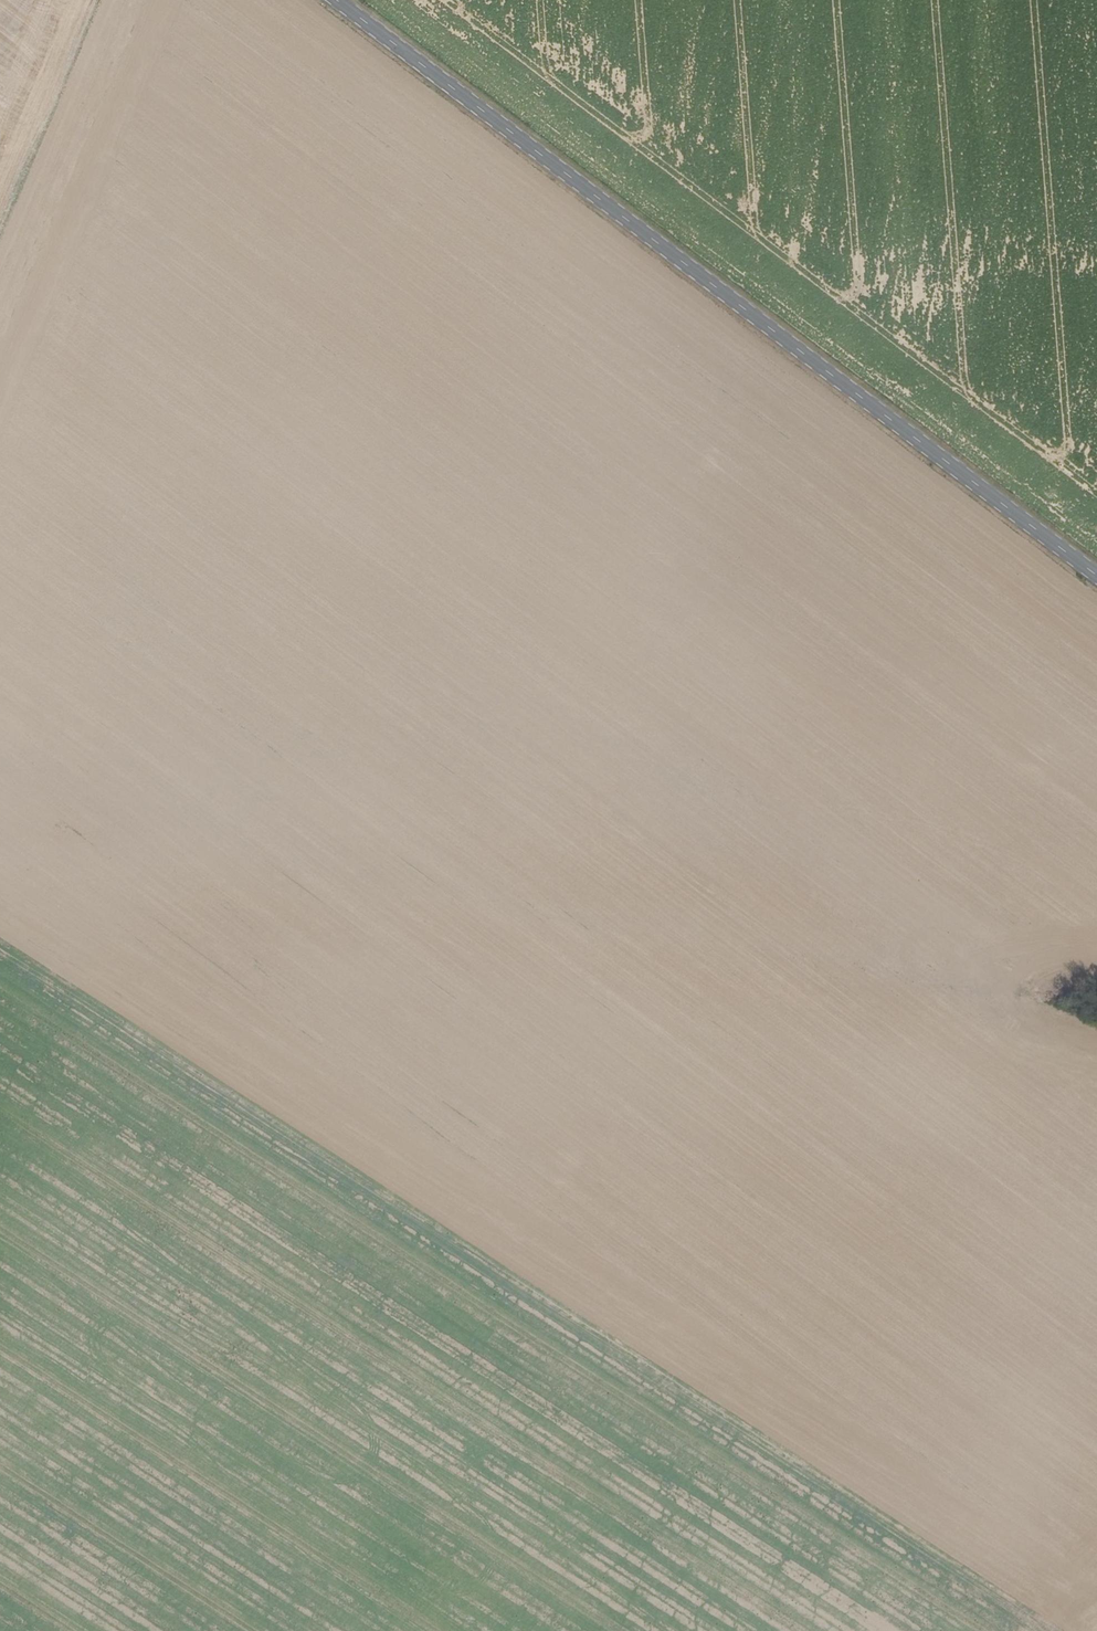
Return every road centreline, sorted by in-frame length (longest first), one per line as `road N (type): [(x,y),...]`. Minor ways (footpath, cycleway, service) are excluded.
road 1 (tertiary): [(1096,577),(336,0)]

